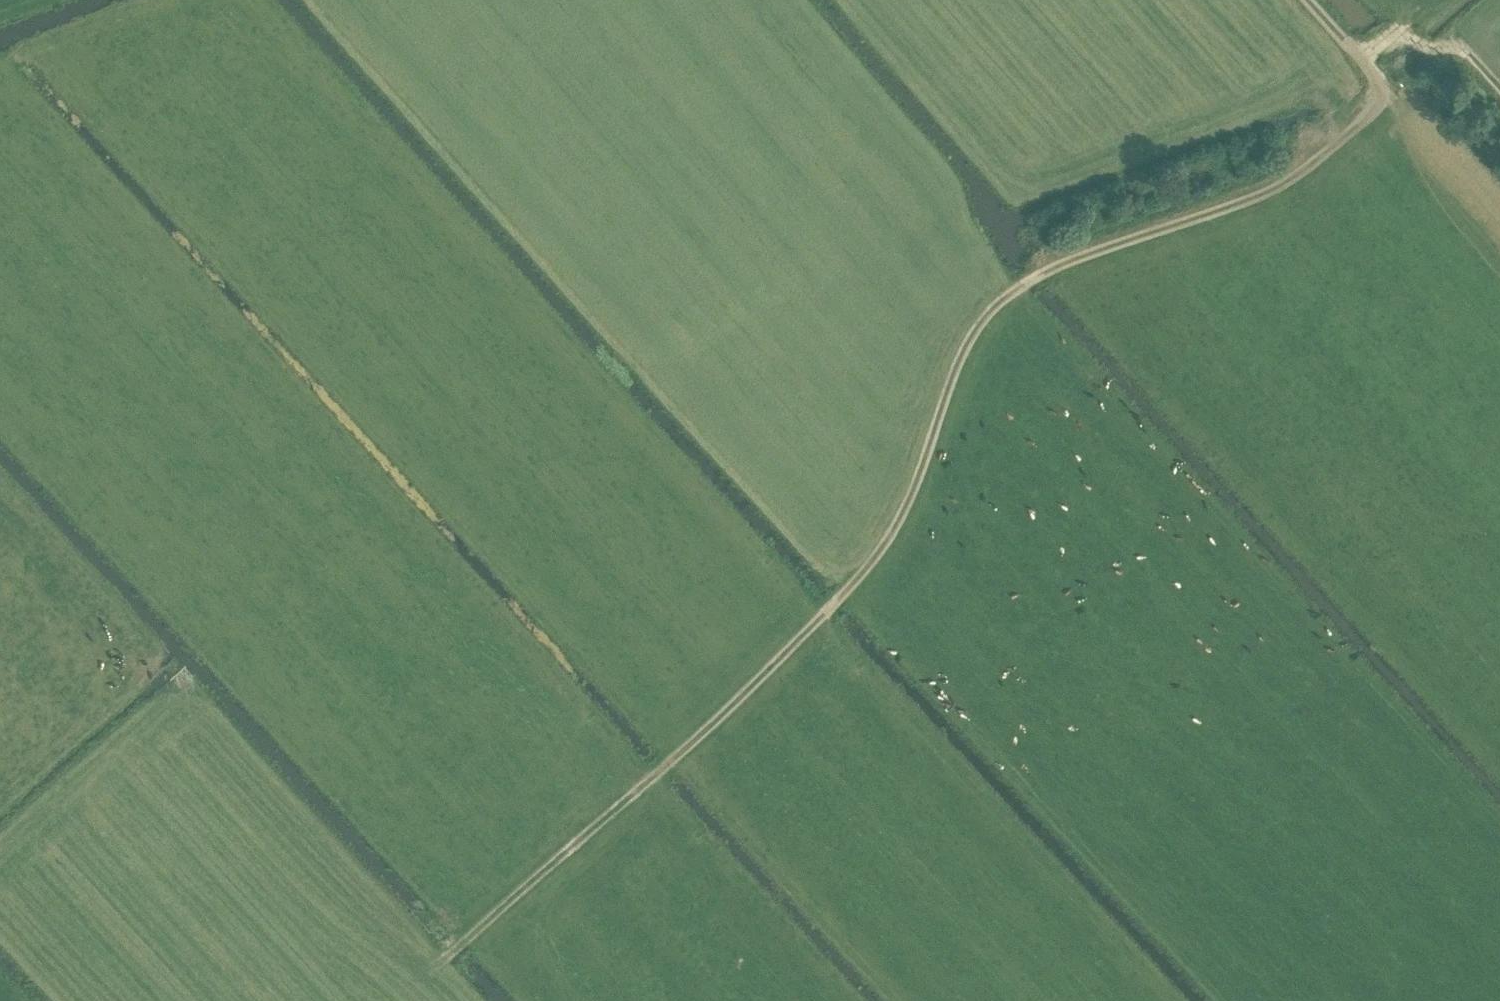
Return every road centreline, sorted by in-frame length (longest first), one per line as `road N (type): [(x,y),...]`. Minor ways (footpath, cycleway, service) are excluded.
road 1 (track): [(1499,85),(1465,46),(1431,48),(1394,36),(1368,55),(1306,0)]

